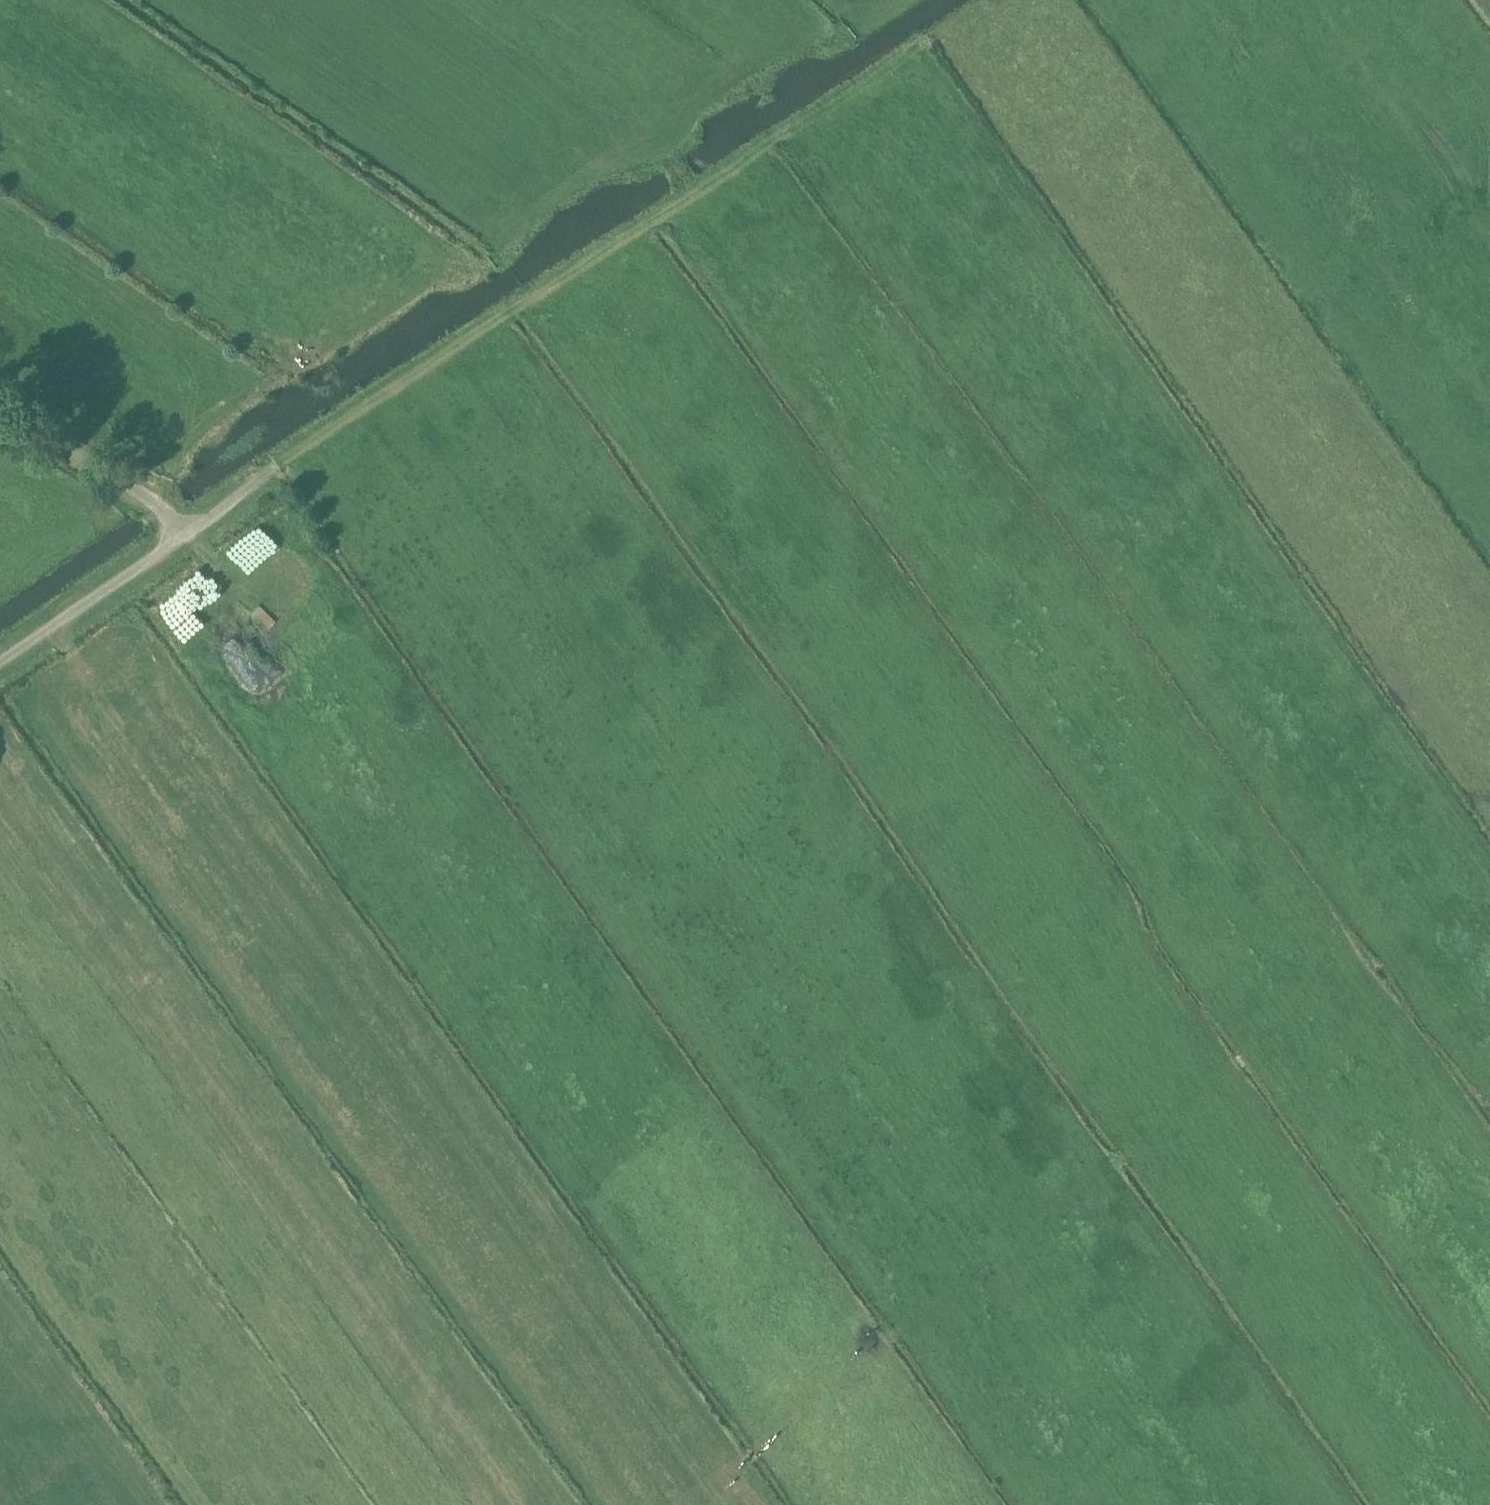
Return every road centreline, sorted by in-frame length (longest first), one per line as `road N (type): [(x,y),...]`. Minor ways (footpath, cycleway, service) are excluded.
road 1 (unclassified): [(194,533),(0,666)]
road 2 (unclassified): [(194,533),(0,419)]

